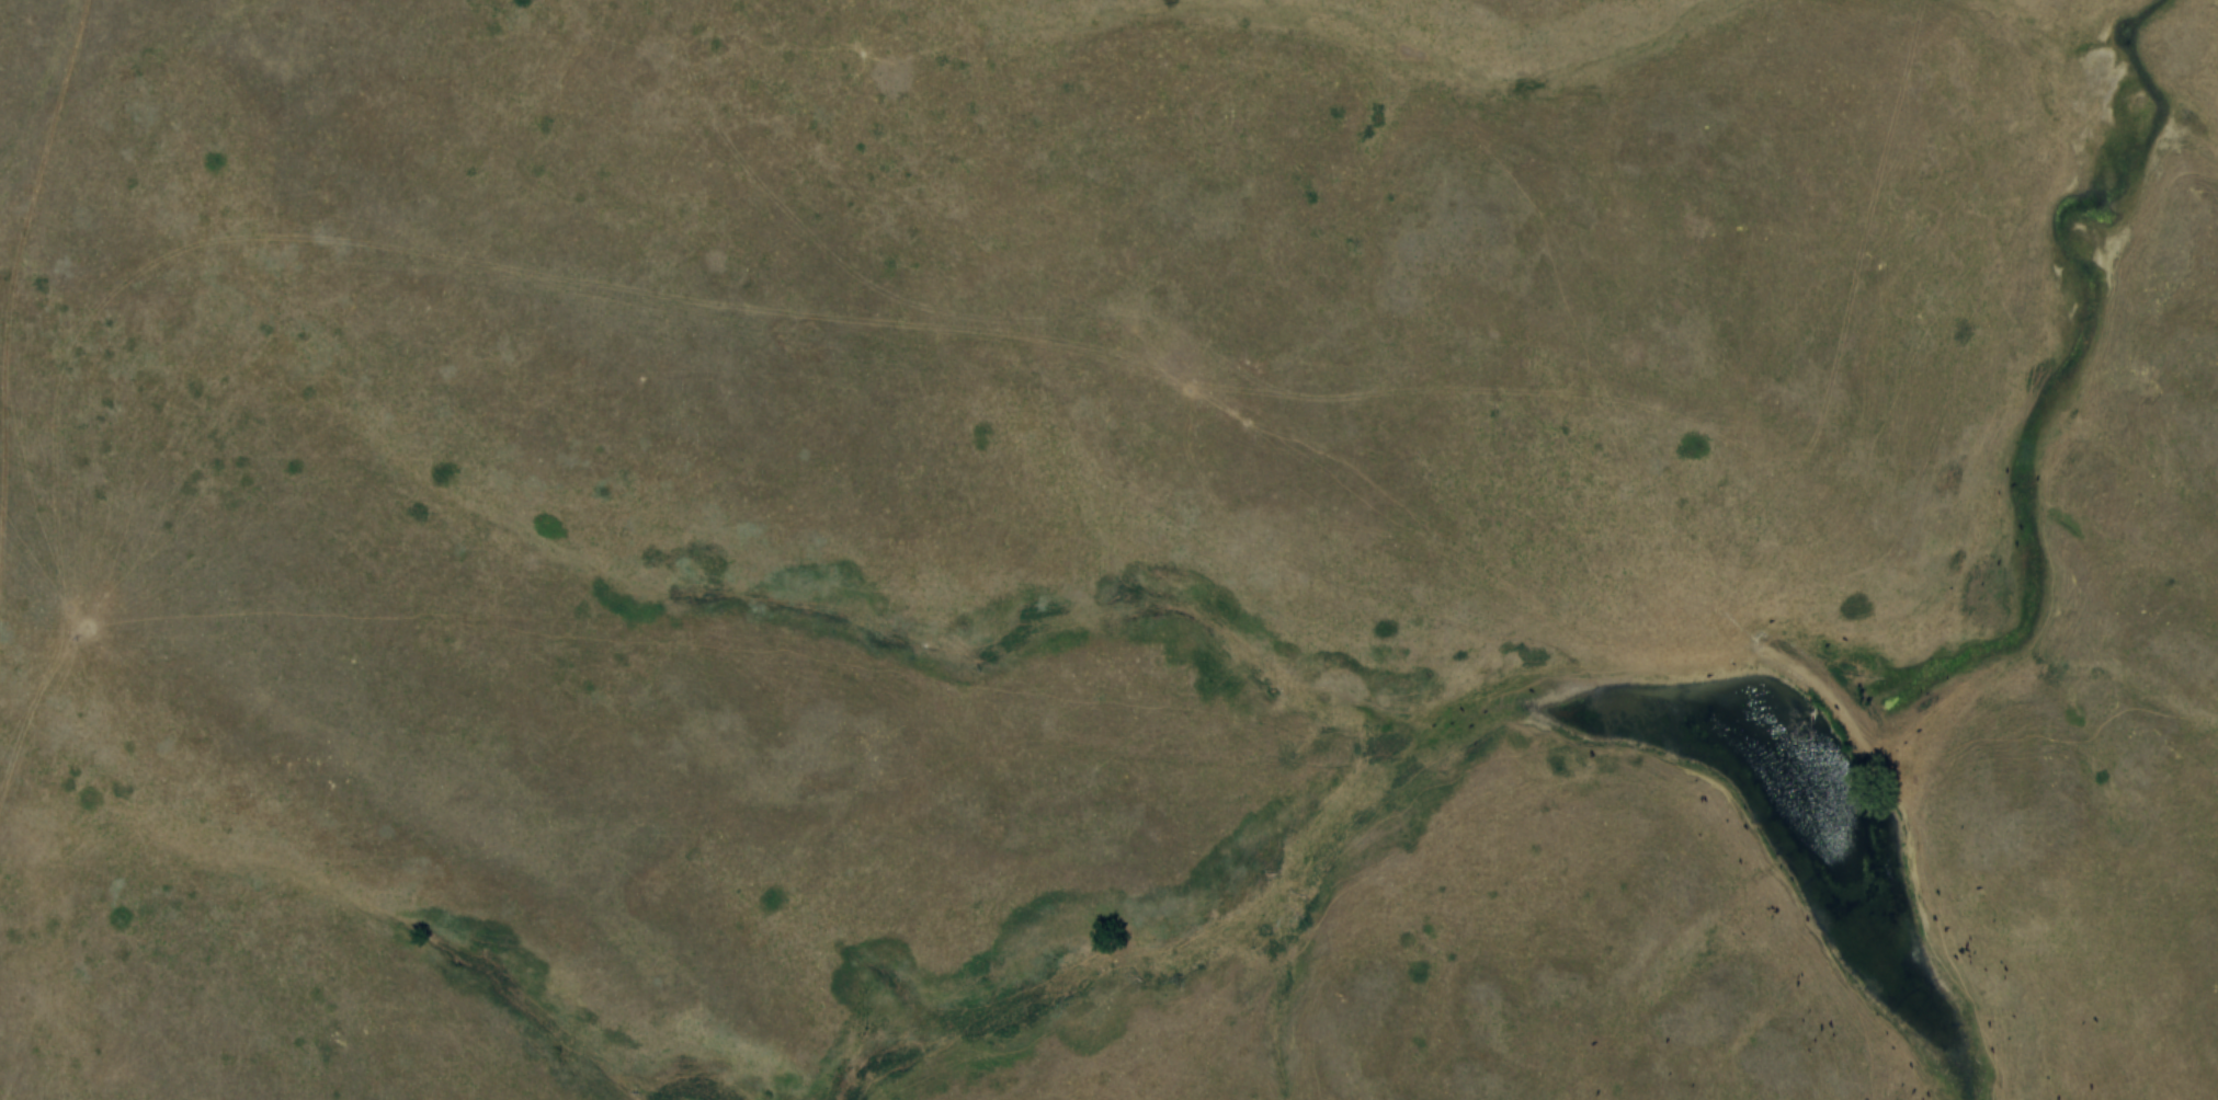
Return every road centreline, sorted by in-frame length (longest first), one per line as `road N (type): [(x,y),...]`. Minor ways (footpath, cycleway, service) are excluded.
road 1 (residential): [(60,0),(0,143)]

